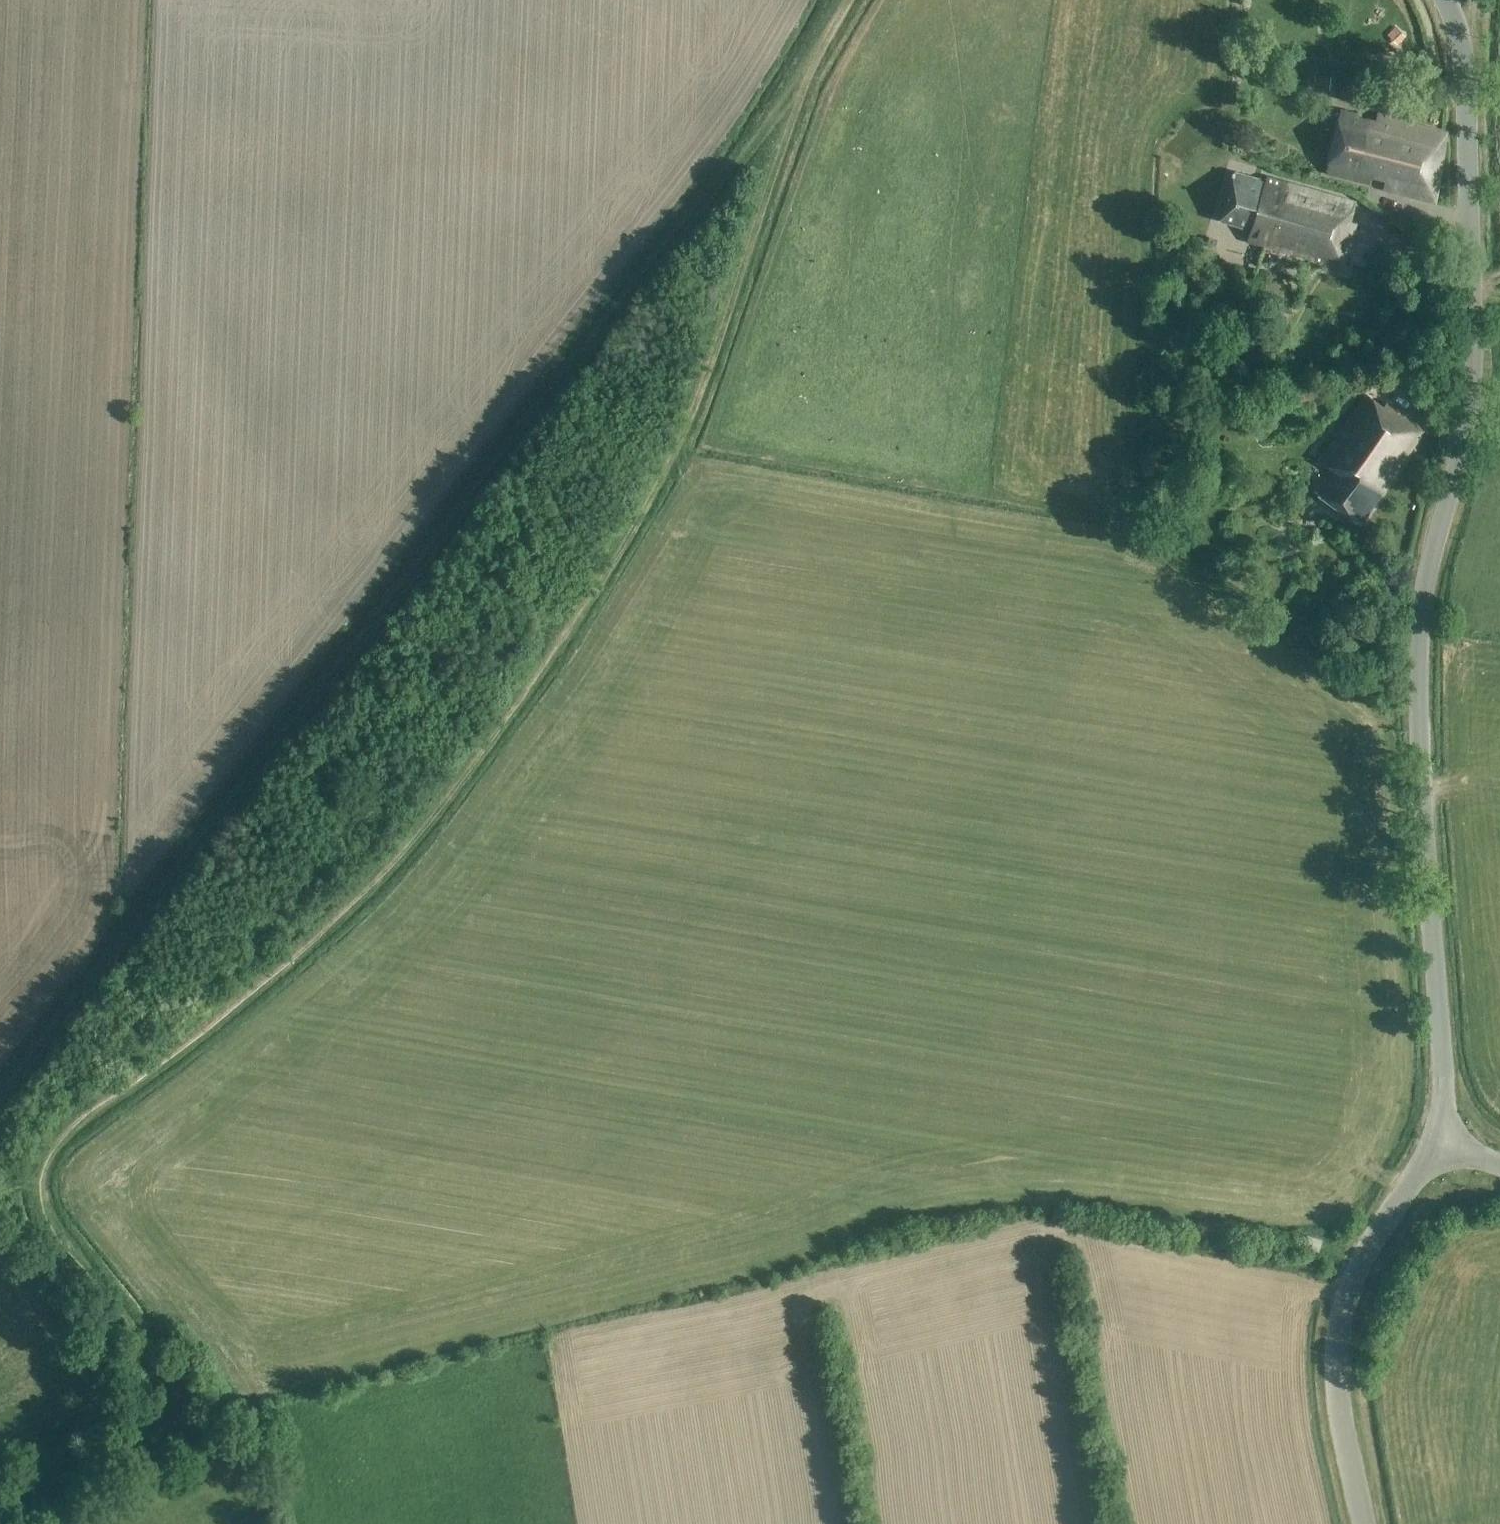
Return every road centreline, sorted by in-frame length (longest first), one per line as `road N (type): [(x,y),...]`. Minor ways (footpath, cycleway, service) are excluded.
road 1 (track): [(0,1509),(131,1442),(160,1418),(166,1399),(158,1366),(52,1220),(43,1195),(48,1158),(76,1124),(214,1021),(377,878),(554,648),(632,527),(686,423),(804,82),(847,0)]
road 2 (tertiary): [(1441,1142),(1419,638),(1467,420),(1473,314),(1465,76),(1446,0)]
road 3 (unclassified): [(1365,1523),(1340,1409),(1340,1327),(1368,1250),(1441,1142)]

